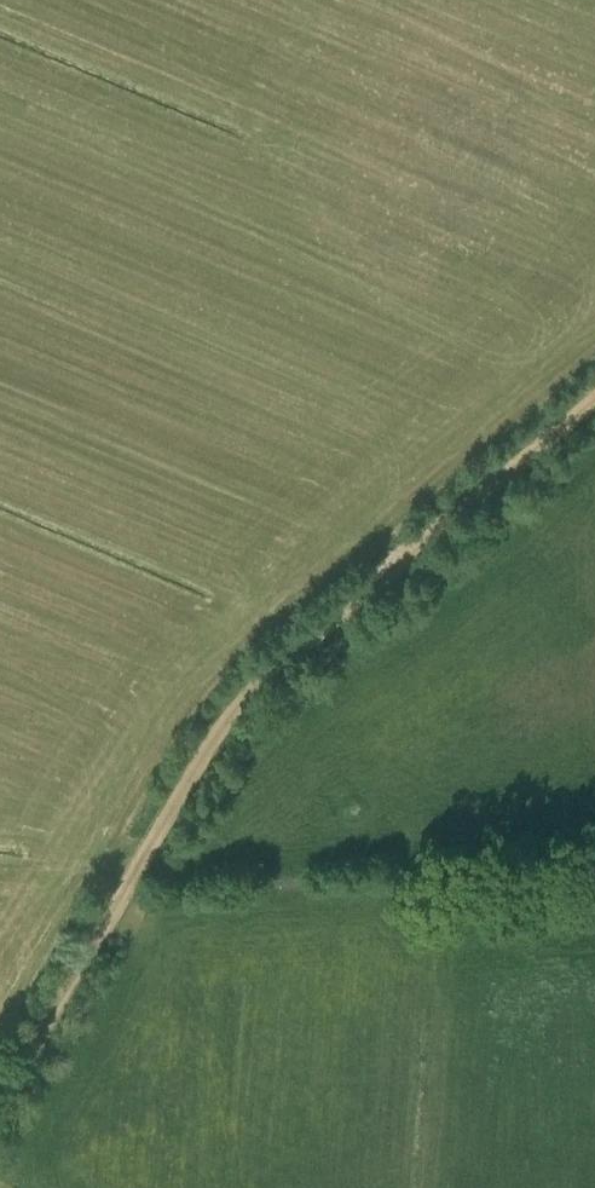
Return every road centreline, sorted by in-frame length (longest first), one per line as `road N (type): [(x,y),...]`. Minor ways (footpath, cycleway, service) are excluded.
road 1 (track): [(594,394),(240,695),(0,1100)]

